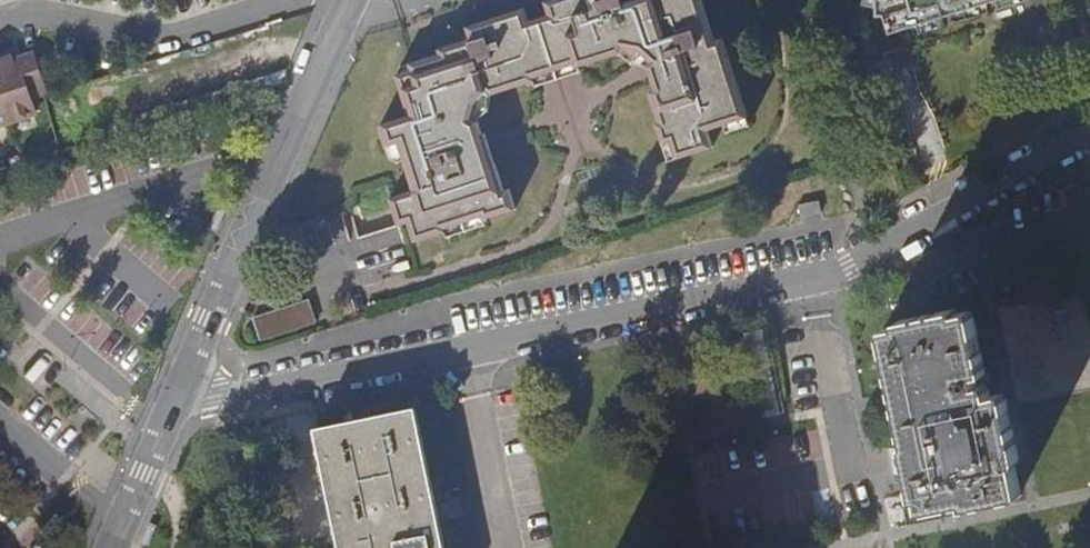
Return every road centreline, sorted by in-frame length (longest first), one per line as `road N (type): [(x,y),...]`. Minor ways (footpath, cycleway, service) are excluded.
road 1 (residential): [(842,268),(452,354),(213,398),(181,397)]
road 2 (residential): [(357,0),(181,397)]
road 3 (residential): [(842,268),(1089,136)]
road 4 (residential): [(181,397),(115,547)]

